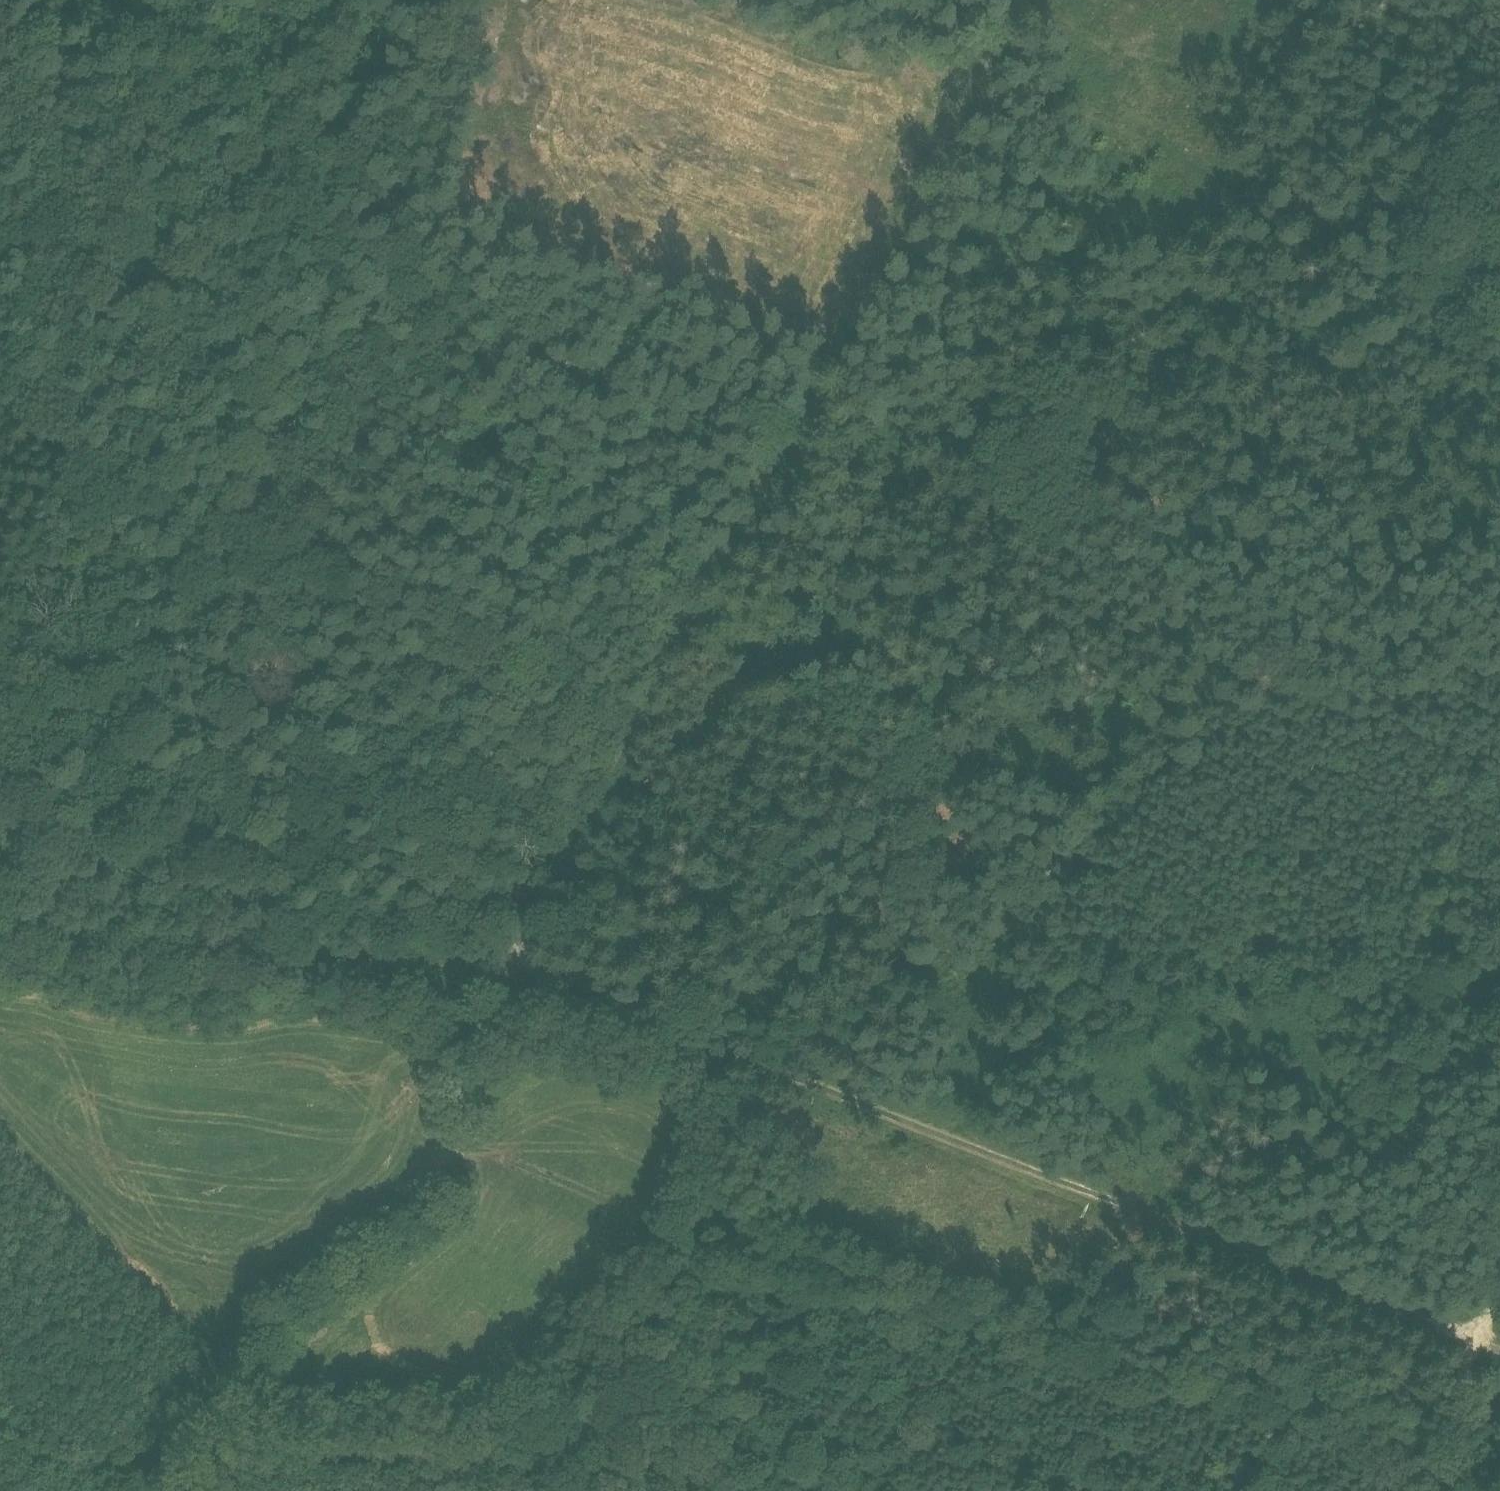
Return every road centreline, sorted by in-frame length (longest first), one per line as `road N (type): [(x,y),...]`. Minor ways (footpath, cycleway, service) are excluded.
road 1 (track): [(1021,0),(506,985),(1499,1336)]
road 2 (track): [(1499,1283),(1483,1330),(1391,1490)]

